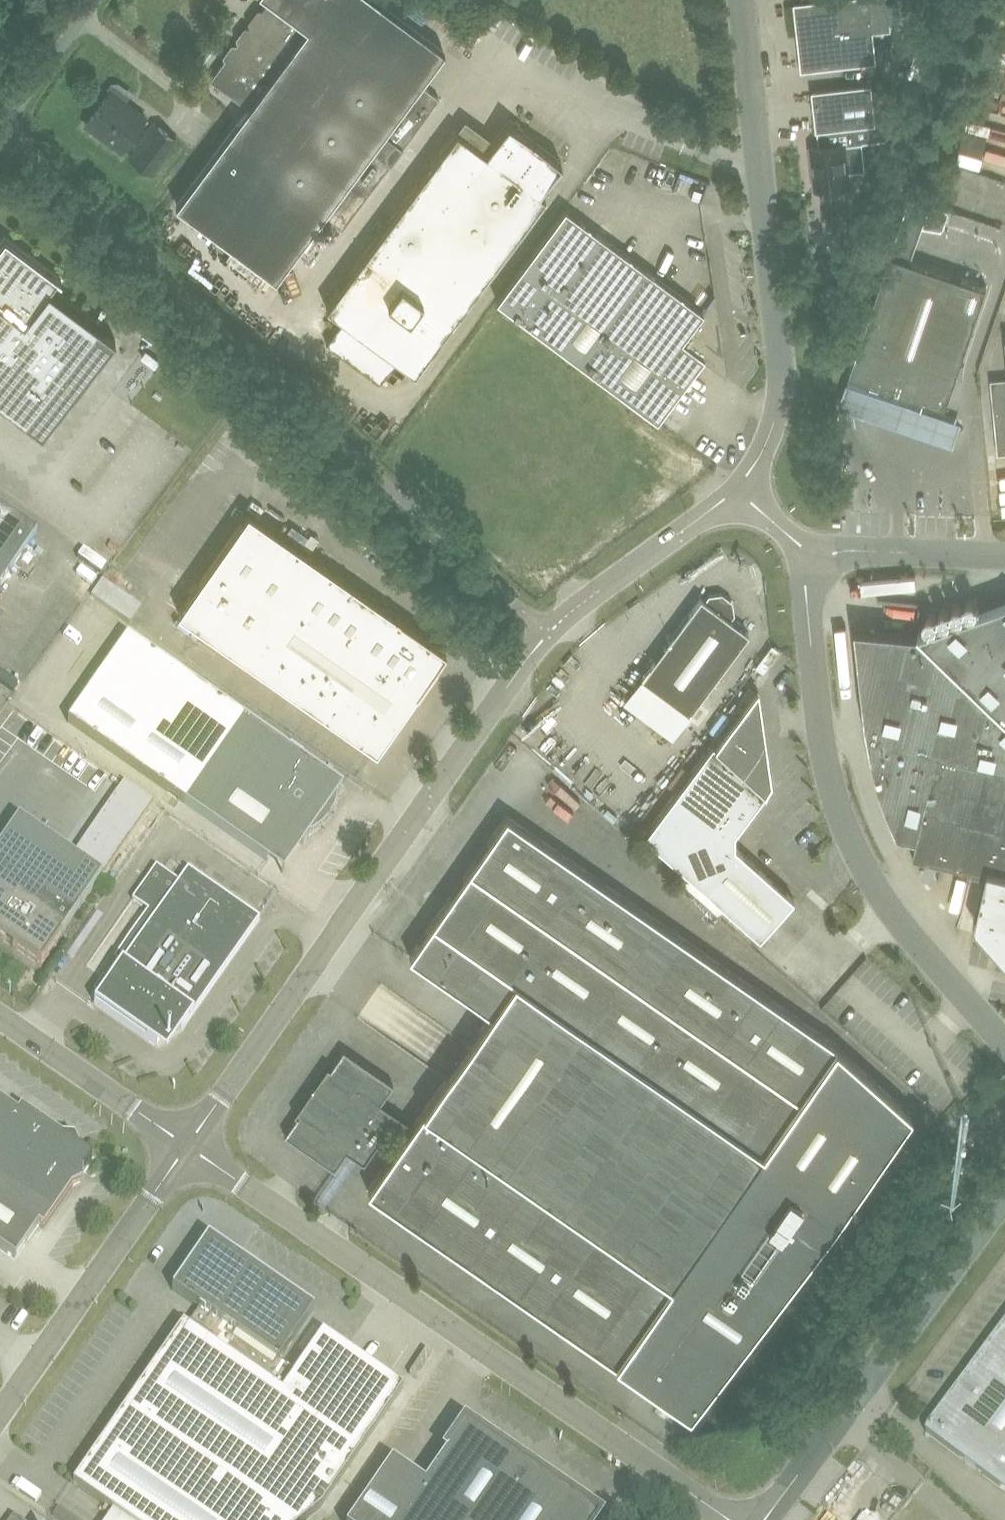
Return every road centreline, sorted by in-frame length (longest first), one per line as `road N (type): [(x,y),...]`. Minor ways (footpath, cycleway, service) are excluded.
road 1 (unclassified): [(549,634),(2,133)]
road 2 (unclassified): [(187,1149),(726,1519)]
road 3 (unclassified): [(187,1149),(549,634)]
road 4 (tertiary): [(1004,1047),(906,937),(857,852),(822,740),(803,561)]
road 5 (tertiary): [(740,491),(767,451),(781,365),(739,0)]
road 6 (unclassified): [(766,1519),(1004,1201)]
road 7 (unclassified): [(0,1416),(187,1149)]
road 8 (unclassified): [(549,634),(740,491)]
road 9 (unclassified): [(0,1018),(187,1149)]
road 10 (unclassified): [(803,561),(857,551),(1004,557)]
road 11 (unclassified): [(2,133),(96,0)]

